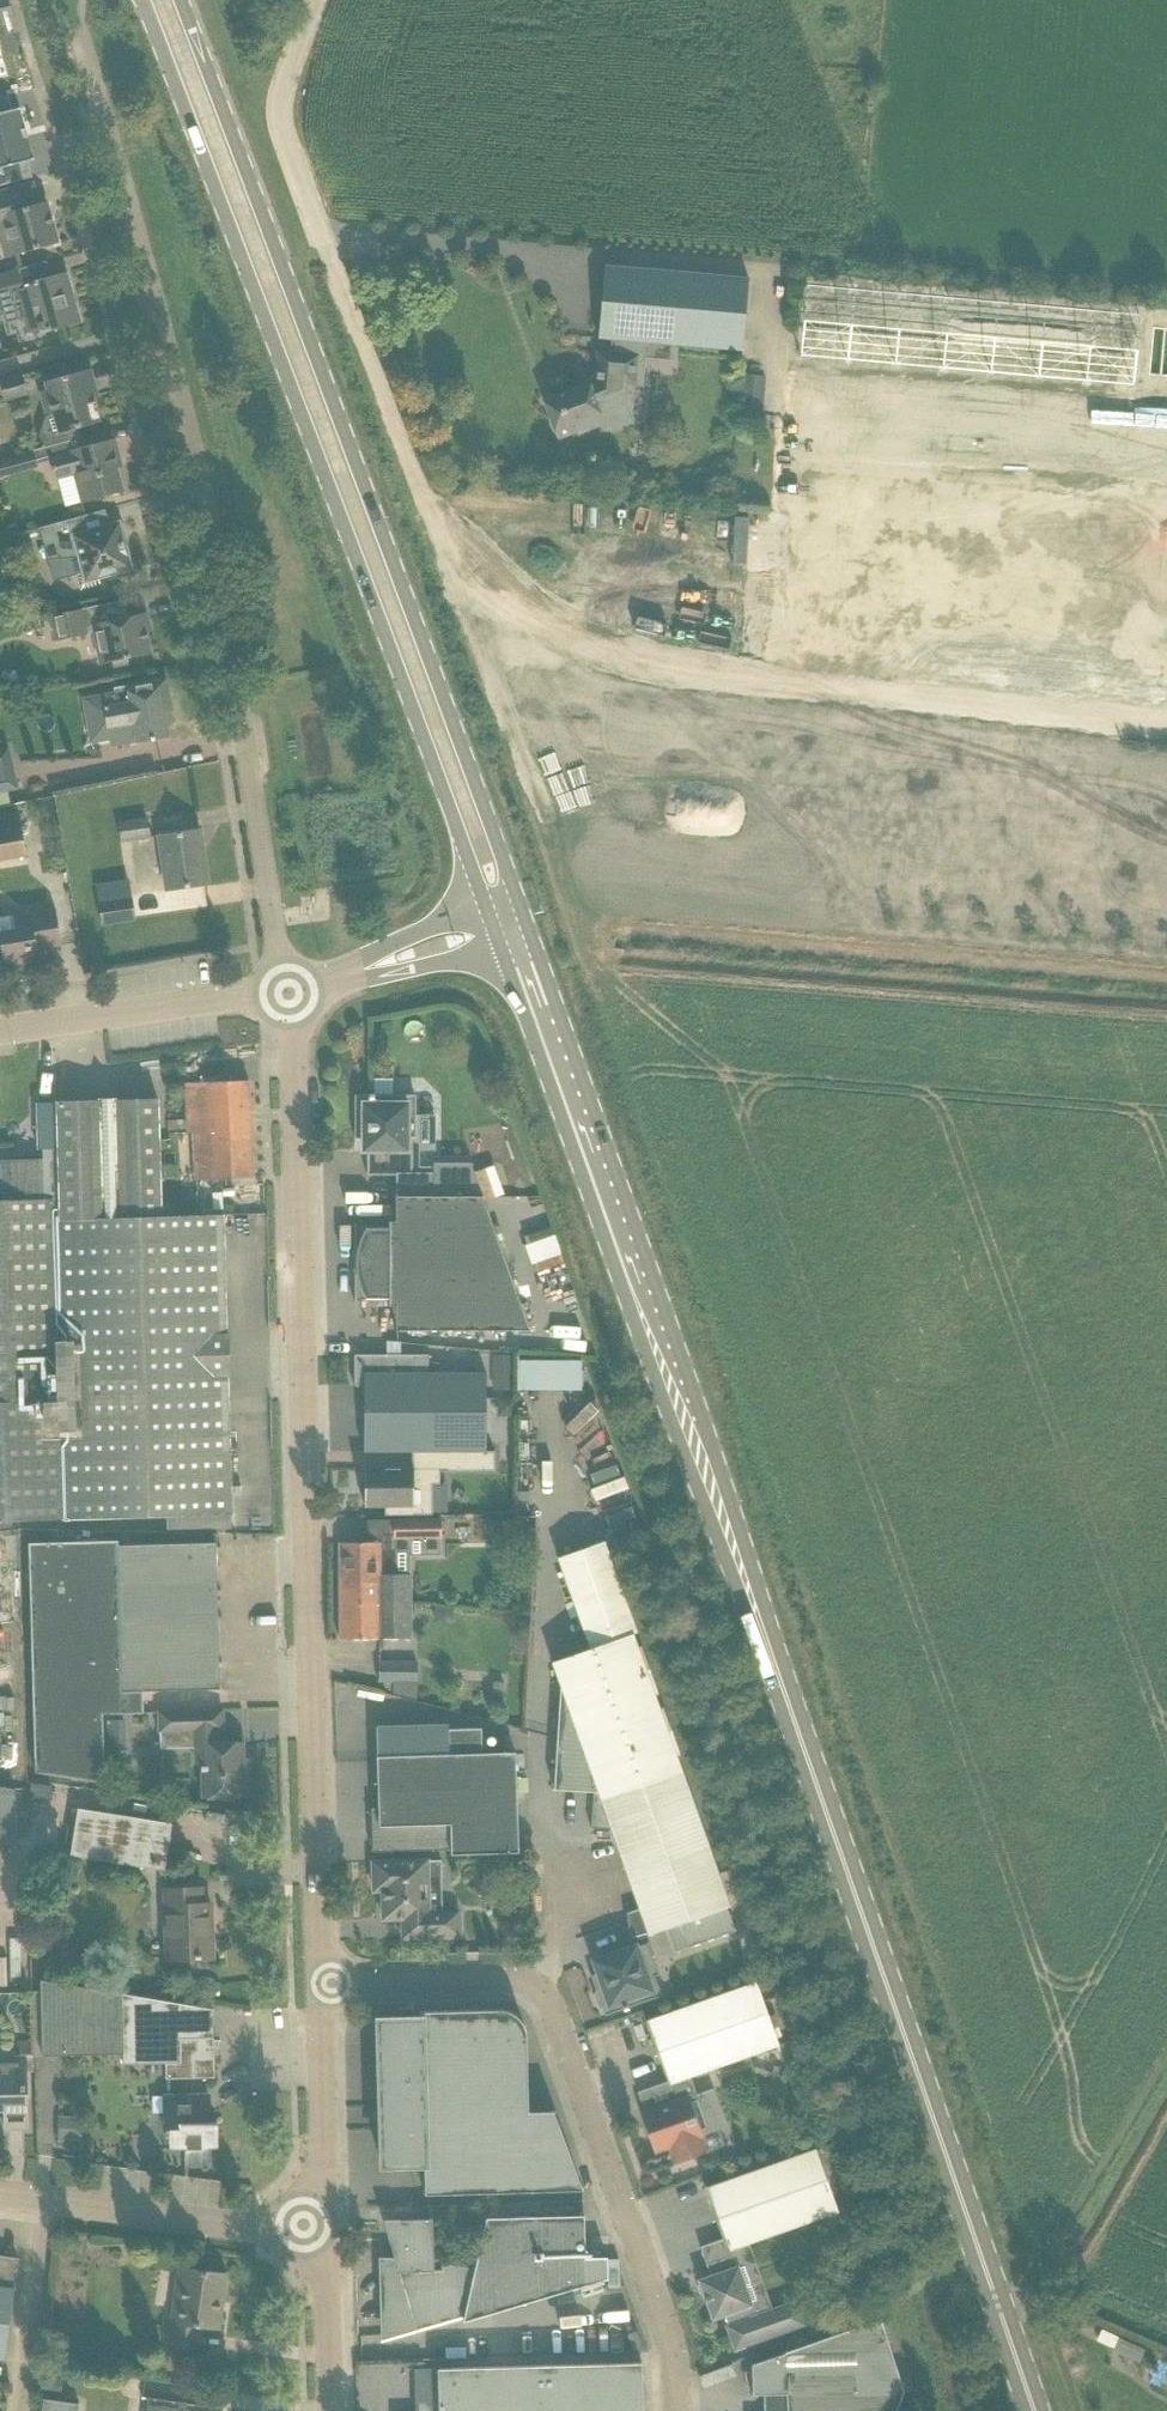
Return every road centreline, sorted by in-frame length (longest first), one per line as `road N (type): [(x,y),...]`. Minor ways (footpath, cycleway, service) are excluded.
road 1 (primary): [(1036,2410),(511,926)]
road 2 (primary): [(142,0),(474,871),(511,926)]
road 3 (unclassified): [(319,1984),(289,993)]
road 4 (primary): [(511,926),(503,860),(182,0)]
road 5 (residential): [(289,993),(233,644),(187,424),(84,32)]
road 6 (track): [(574,905),(347,285),(320,233)]
road 7 (unclassified): [(677,2410),(675,2350),(534,1986),(507,1976),(319,1984)]
road 8 (unclassified): [(0,2192),(328,2236)]
road 9 (unclassified): [(289,993),(0,1036)]
road 10 (unclassified): [(328,2236),(319,1984)]
road 11 (unclassified): [(320,233),(293,164),(285,113),(289,69),(314,0)]
road 12 (unclassified): [(511,926),(446,922),(402,939),(347,977)]
road 13 (unclassified): [(347,977),(455,958),(511,926)]
road 14 (unclassified): [(331,2410),(328,2236)]

